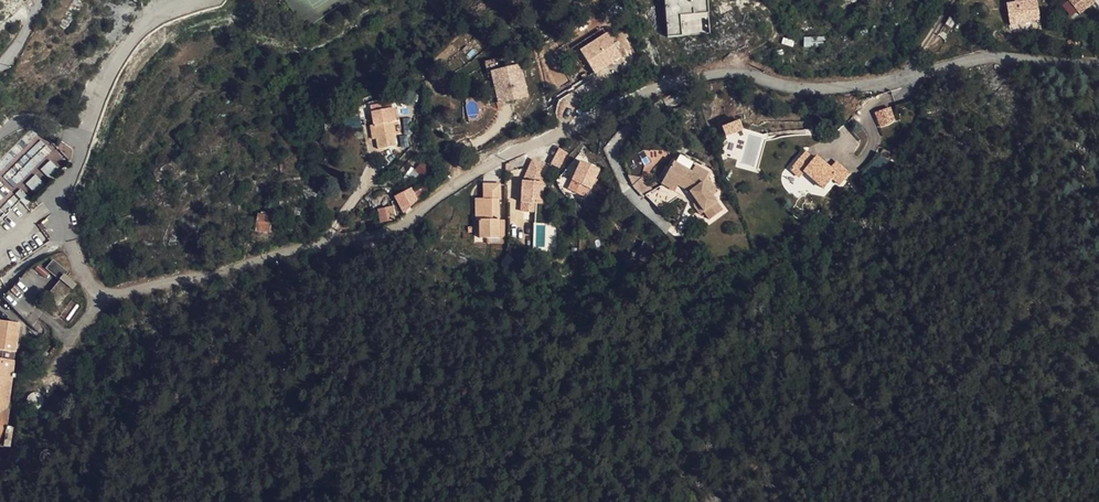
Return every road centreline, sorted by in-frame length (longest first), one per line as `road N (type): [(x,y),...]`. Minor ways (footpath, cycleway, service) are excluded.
road 1 (unclassified): [(83,138),(65,218),(85,279),(101,293),(120,294),(394,230),(513,152),(682,80),(733,71),(823,89),(912,73)]
road 2 (unclassified): [(186,0),(153,17),(126,47),(83,138)]

